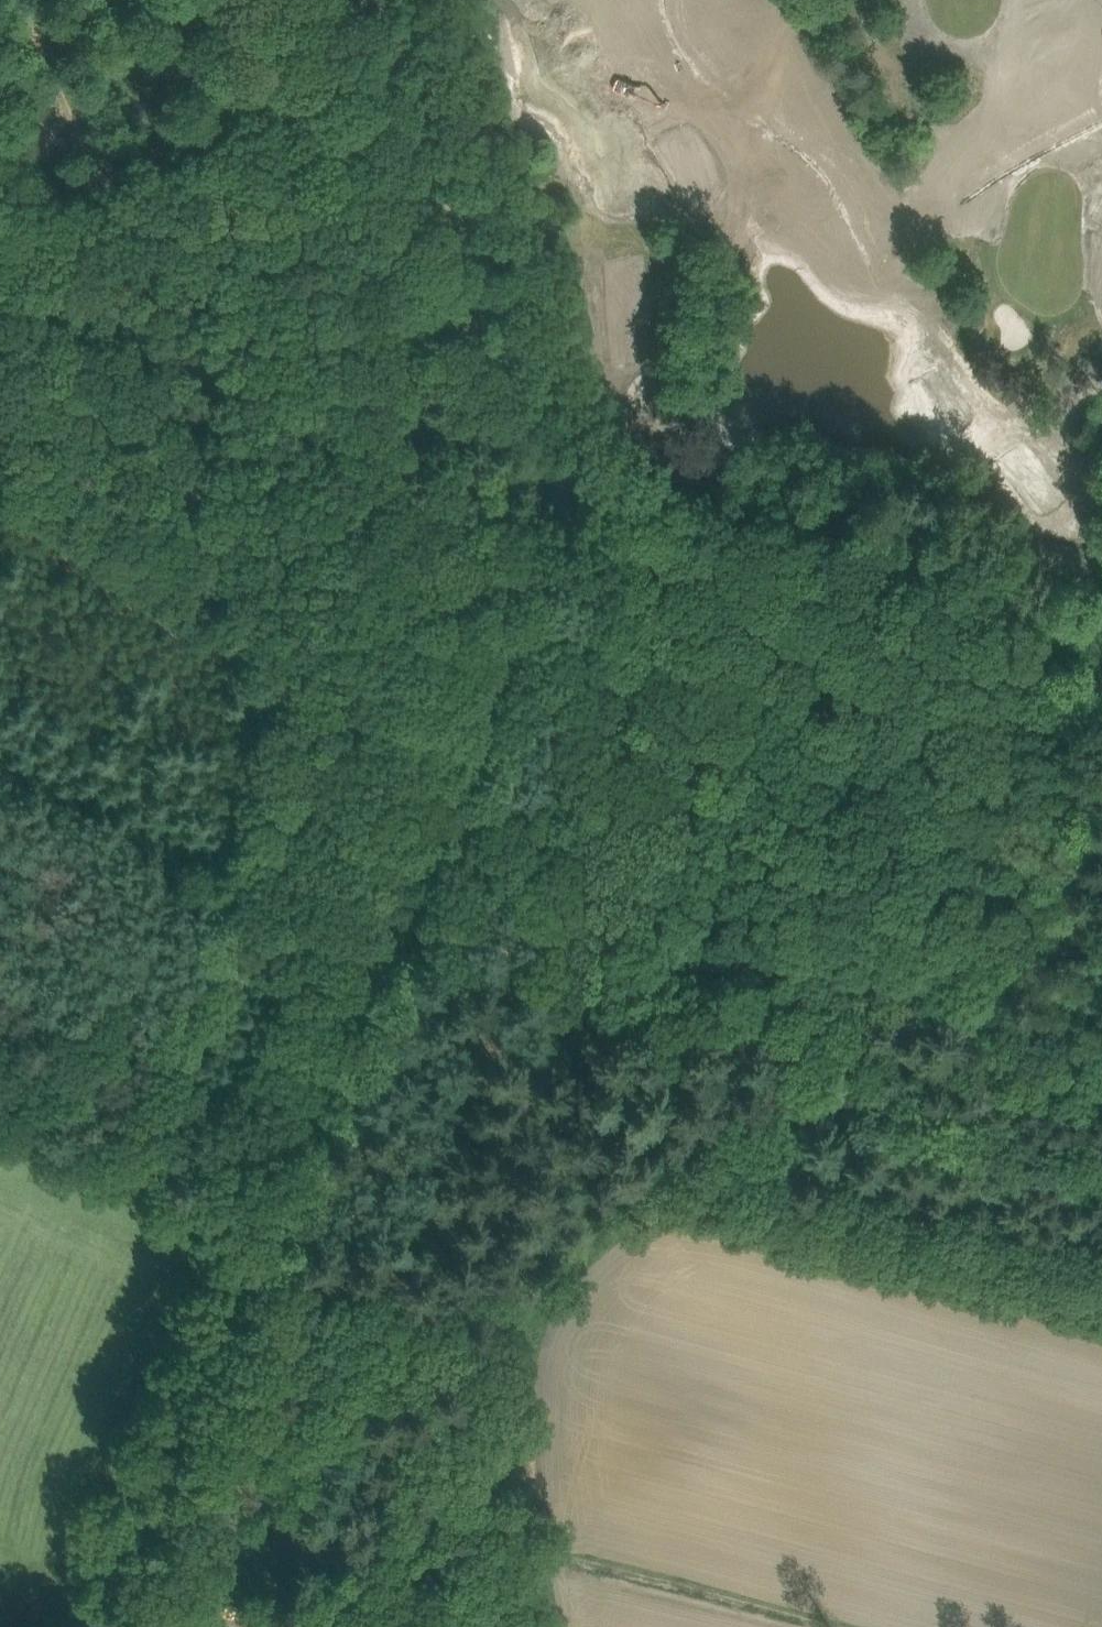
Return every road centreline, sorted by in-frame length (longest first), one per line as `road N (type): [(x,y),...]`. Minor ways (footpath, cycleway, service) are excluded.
road 1 (unclassified): [(117,1626),(148,1486),(558,540),(562,475),(547,423),(370,0)]

